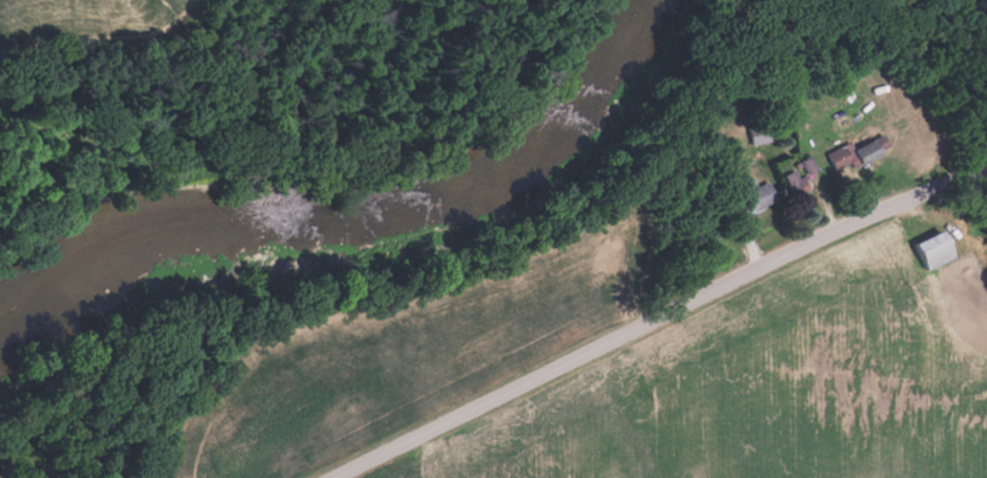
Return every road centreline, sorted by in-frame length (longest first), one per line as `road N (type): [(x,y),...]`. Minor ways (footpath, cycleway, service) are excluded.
road 1 (residential): [(347,477),(986,171)]

